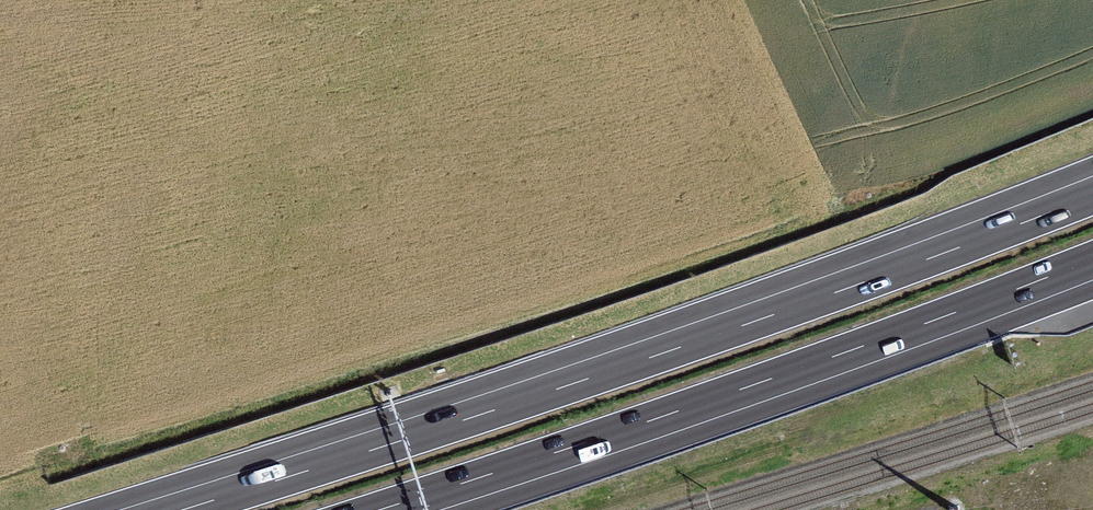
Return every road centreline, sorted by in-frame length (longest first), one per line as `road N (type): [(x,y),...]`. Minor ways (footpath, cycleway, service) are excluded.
road 1 (motorway): [(1092,195),(649,357),(180,509)]
road 2 (motorway): [(380,509),(1092,260)]

